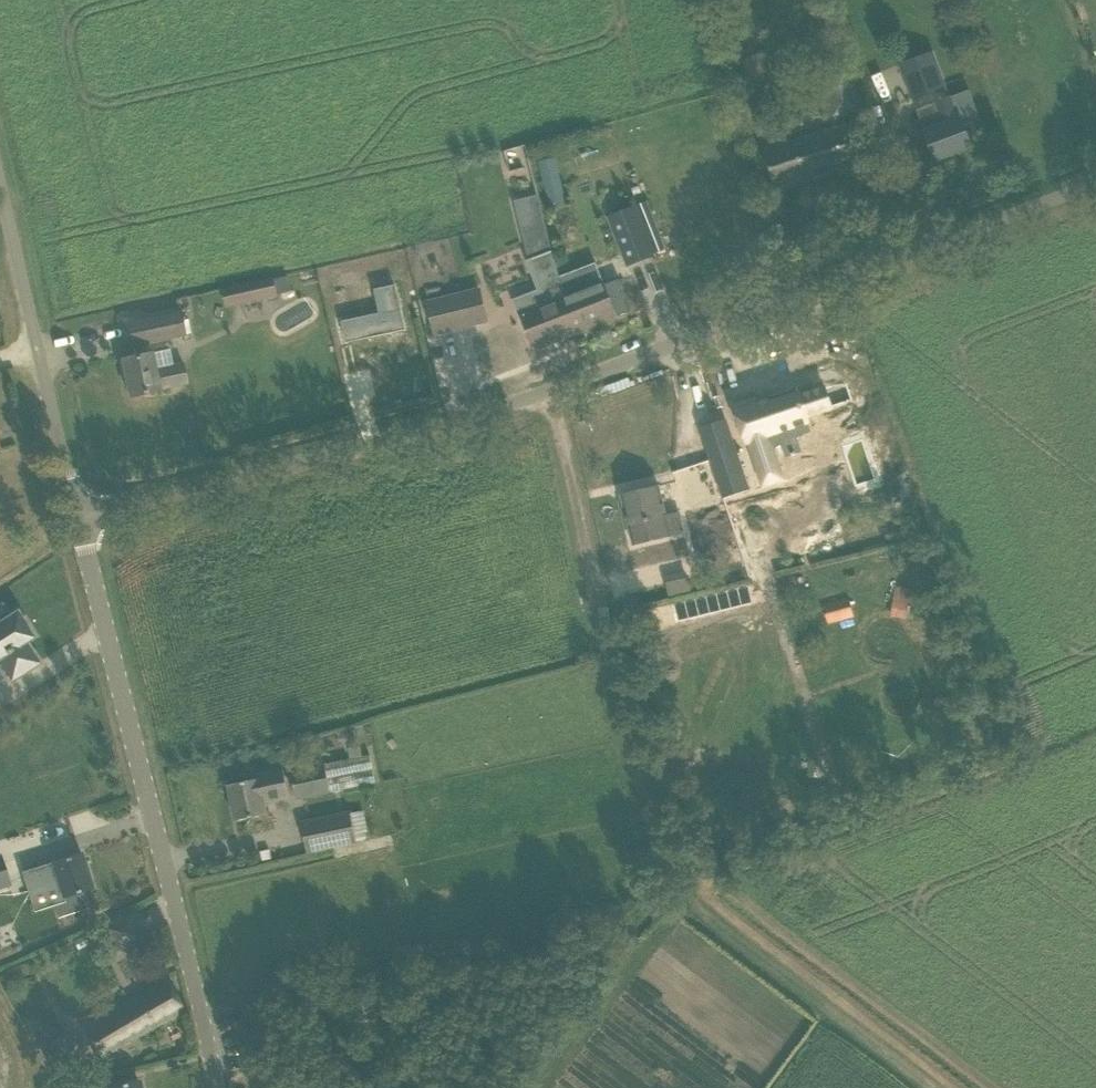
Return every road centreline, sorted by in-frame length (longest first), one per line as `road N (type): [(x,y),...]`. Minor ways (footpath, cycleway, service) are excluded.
road 1 (unclassified): [(91,521),(549,402),(685,356),(1095,192)]
road 2 (track): [(549,402),(578,479),(667,866),(704,918),(934,1087)]
road 3 (unclassified): [(225,1087),(91,521)]
road 4 (unclassified): [(91,521),(0,185)]

